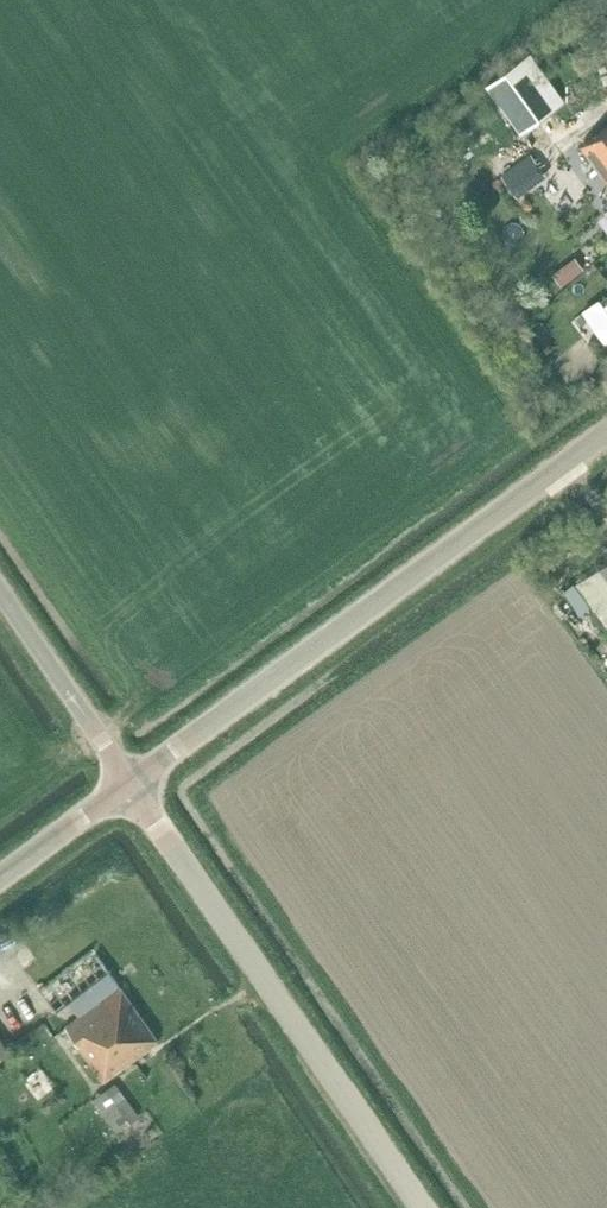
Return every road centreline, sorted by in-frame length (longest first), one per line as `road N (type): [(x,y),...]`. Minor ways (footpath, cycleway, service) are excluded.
road 1 (unclassified): [(129,782),(606,430)]
road 2 (unclassified): [(421,1207),(129,782)]
road 3 (unclassified): [(129,782),(0,593)]
road 4 (unclassified): [(0,877),(129,782)]

